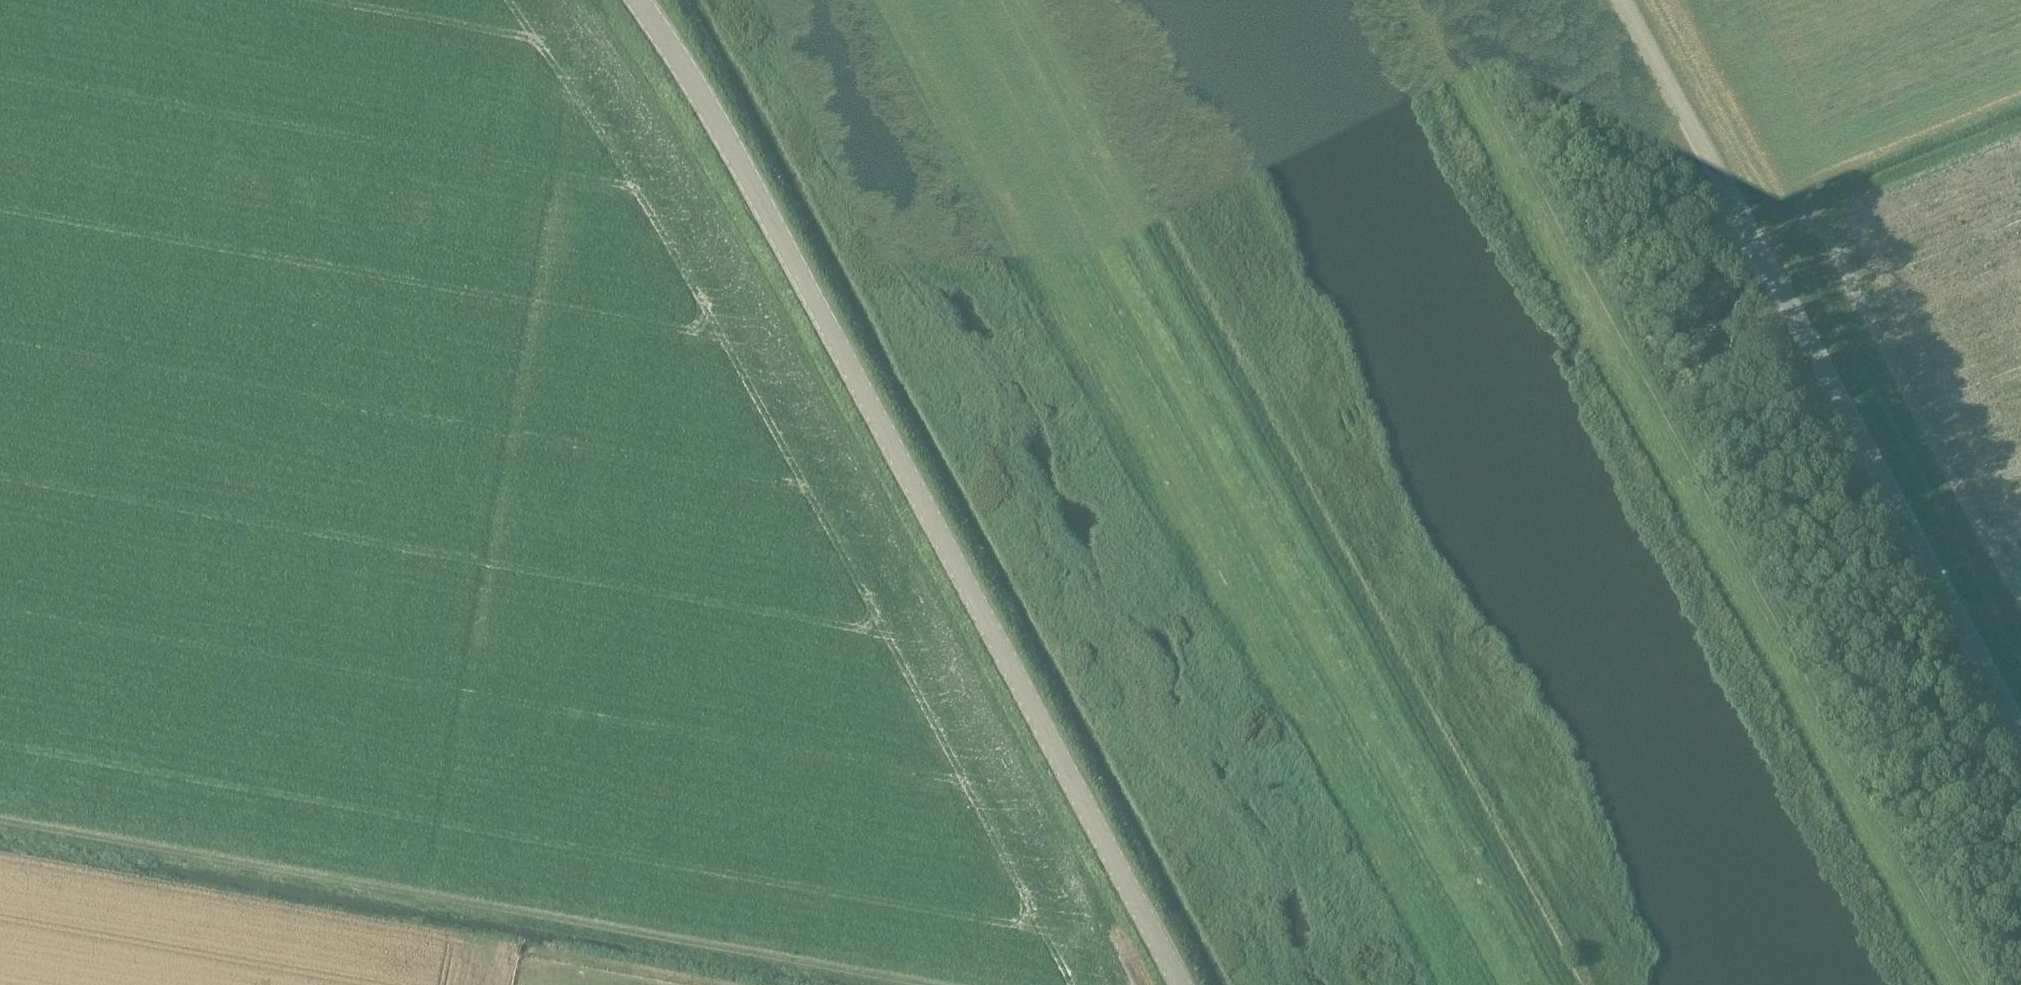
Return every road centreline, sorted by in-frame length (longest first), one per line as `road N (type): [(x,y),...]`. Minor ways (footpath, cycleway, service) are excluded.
road 1 (tertiary): [(1179,984),(746,172),(639,0)]
road 2 (unclassified): [(2020,733),(1623,0)]

